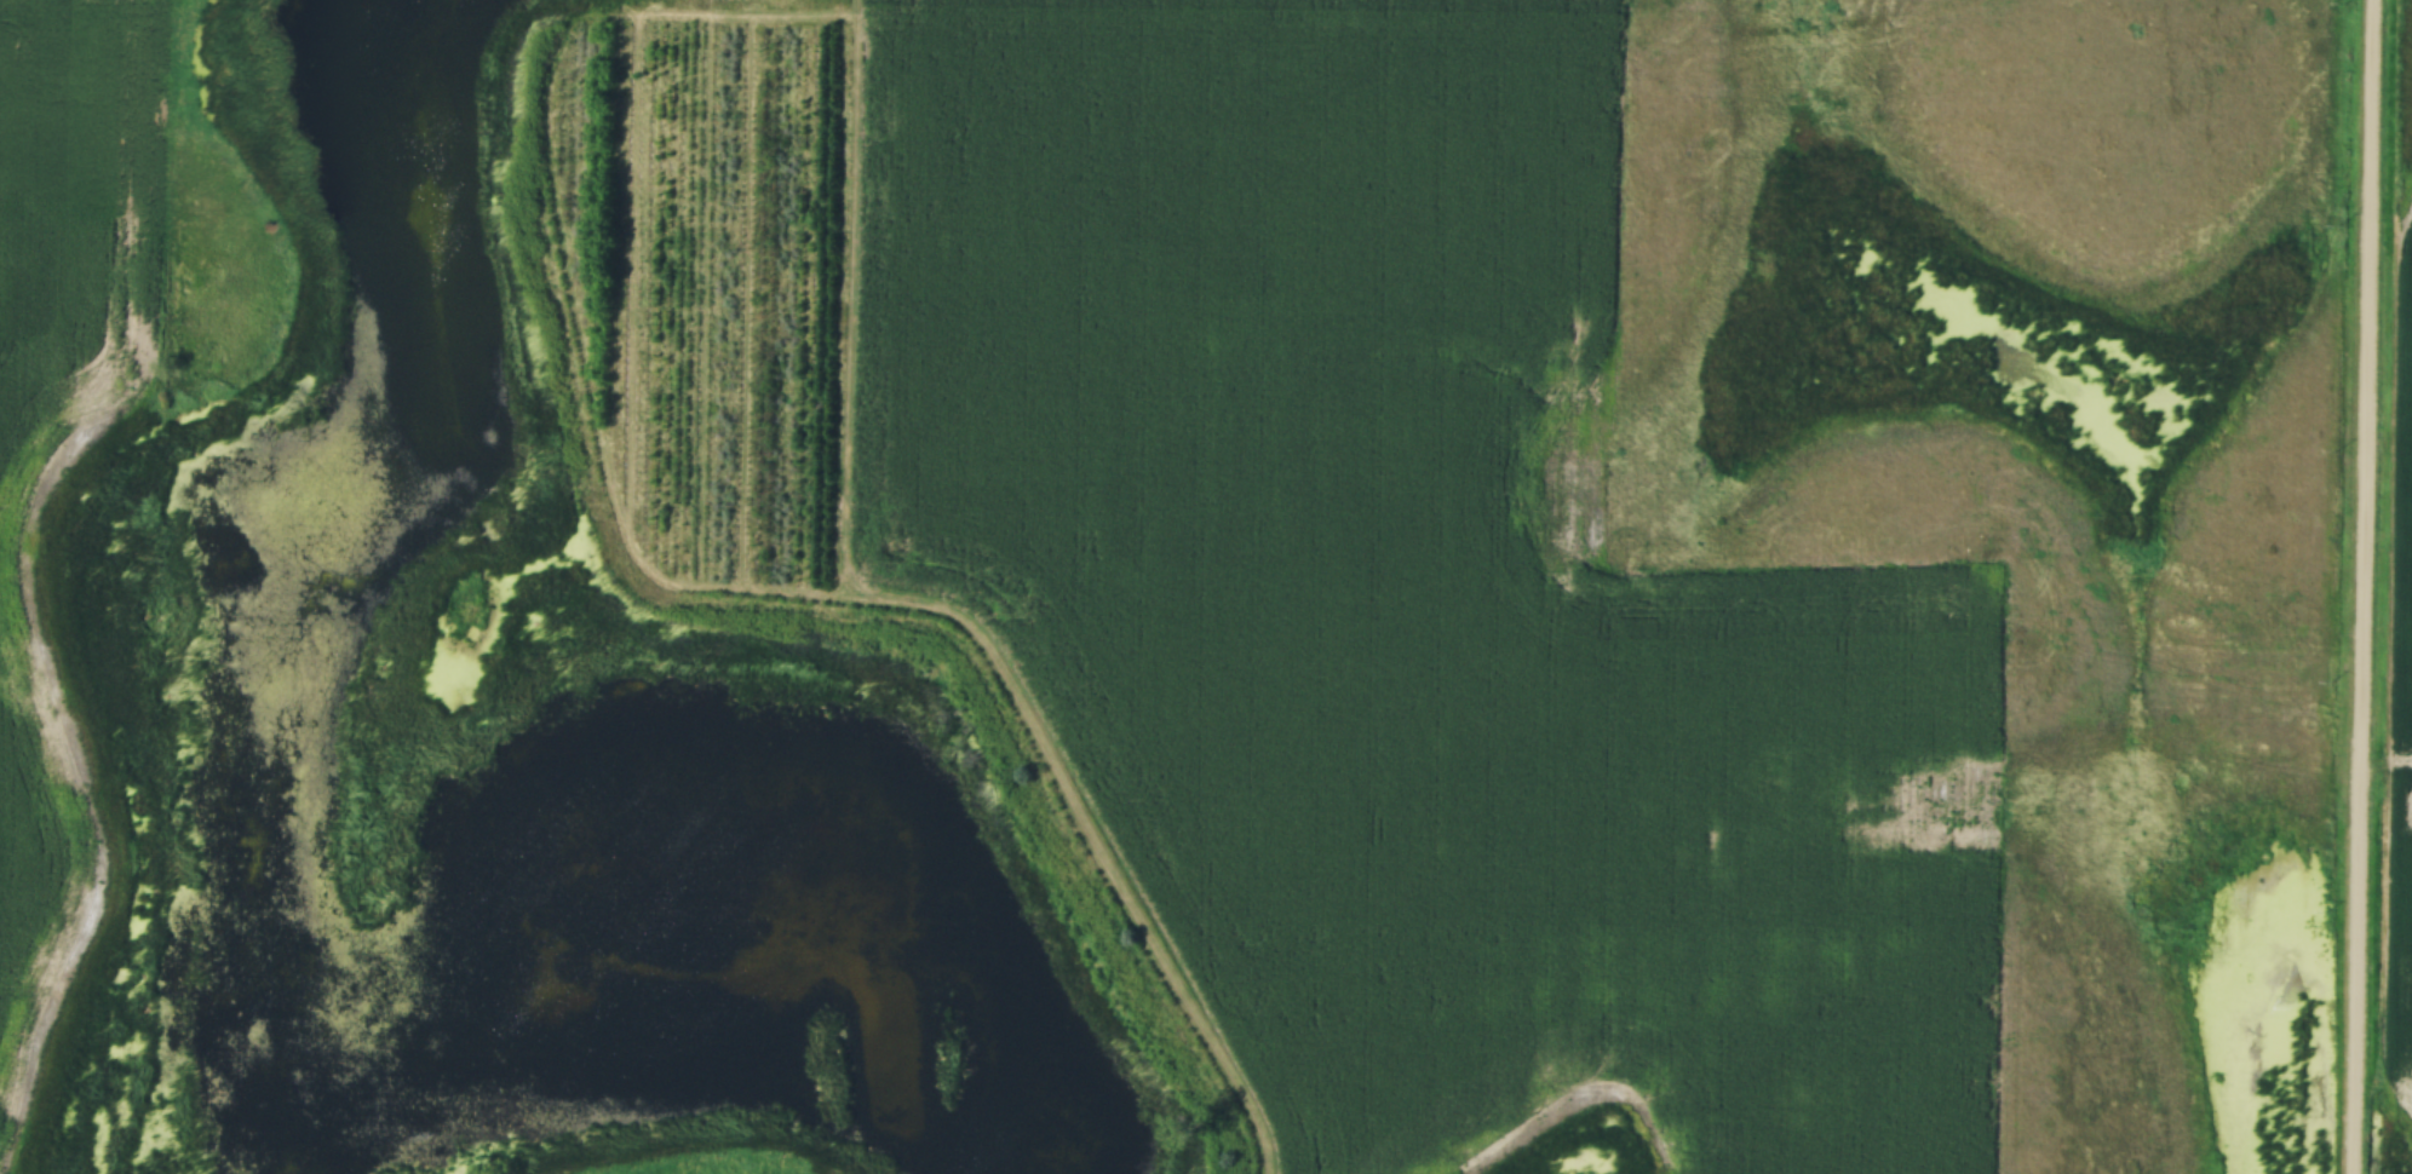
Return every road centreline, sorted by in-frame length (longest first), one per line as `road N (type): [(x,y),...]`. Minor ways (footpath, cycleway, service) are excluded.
road 1 (residential): [(2350,1173),(2369,0)]

